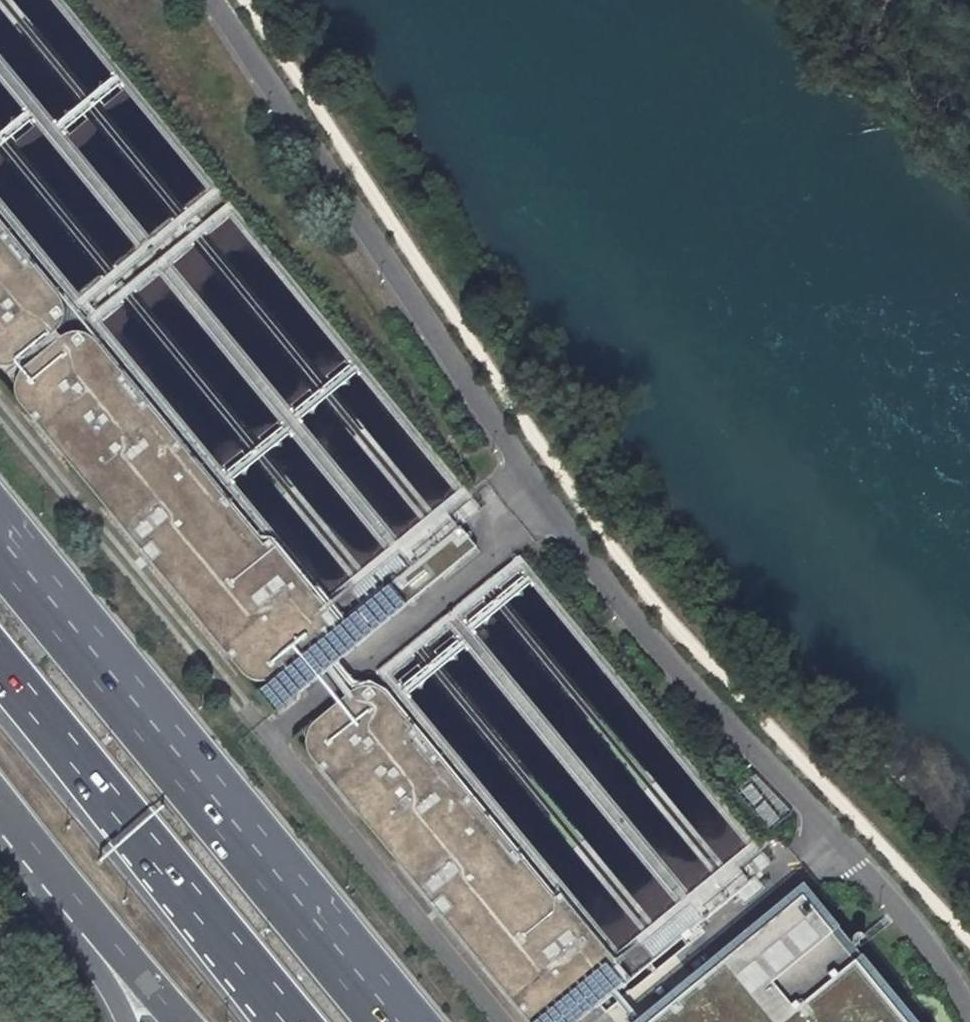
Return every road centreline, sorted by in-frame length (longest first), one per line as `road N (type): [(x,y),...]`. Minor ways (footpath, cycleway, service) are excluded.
road 1 (trunk): [(391,1021),(0,556)]
road 2 (trunk): [(0,668),(290,1021)]
road 3 (trunk): [(0,807),(106,933)]

